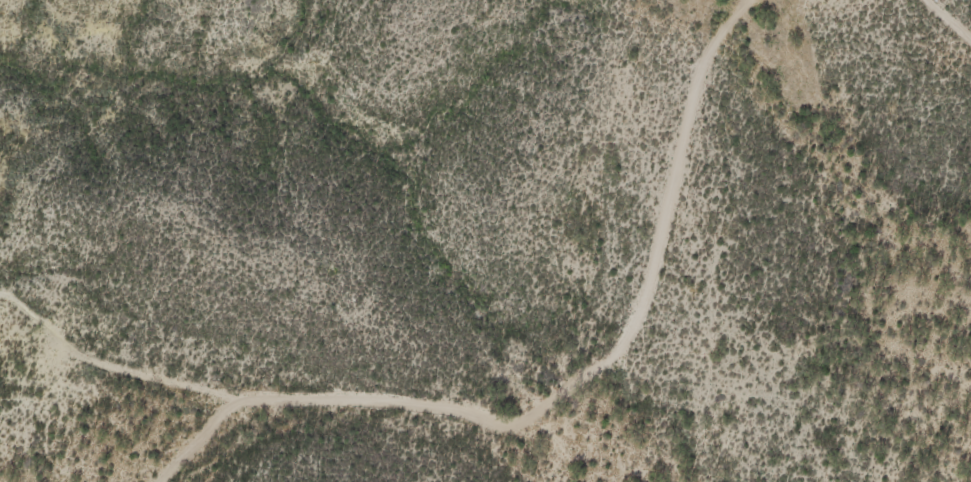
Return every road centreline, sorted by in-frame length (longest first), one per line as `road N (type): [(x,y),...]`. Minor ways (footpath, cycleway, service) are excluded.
road 1 (track): [(760,0),(724,40),(685,150),(655,299),(621,362),(576,400),(522,418),(235,399),(103,369),(0,305)]

